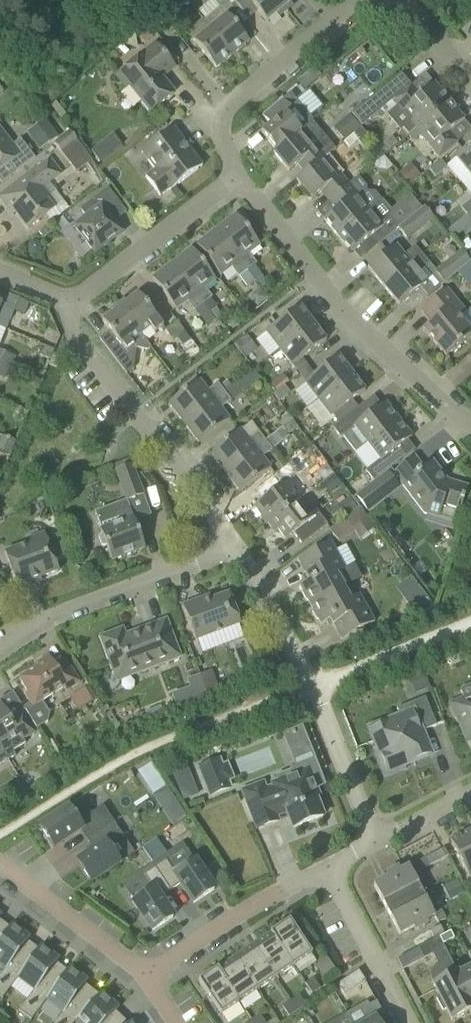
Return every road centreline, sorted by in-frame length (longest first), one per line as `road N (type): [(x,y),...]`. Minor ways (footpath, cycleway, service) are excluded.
road 1 (residential): [(470,430),(406,374),(236,175)]
road 2 (residential): [(231,538),(69,333),(69,306)]
road 3 (residential): [(0,650),(40,622),(190,566),(231,538)]
road 4 (residential): [(236,175),(217,132),(226,105),(357,0)]
road 5 (residential): [(69,306),(236,175)]
road 6 (residential): [(0,866),(143,976)]
road 7 (residential): [(405,1022),(327,866)]
road 8 (residential): [(315,685),(231,538)]
road 9 (track): [(315,685),(470,620)]
road 10 (unclassified): [(372,841),(315,685)]
road 11 (residential): [(143,976),(278,891)]

